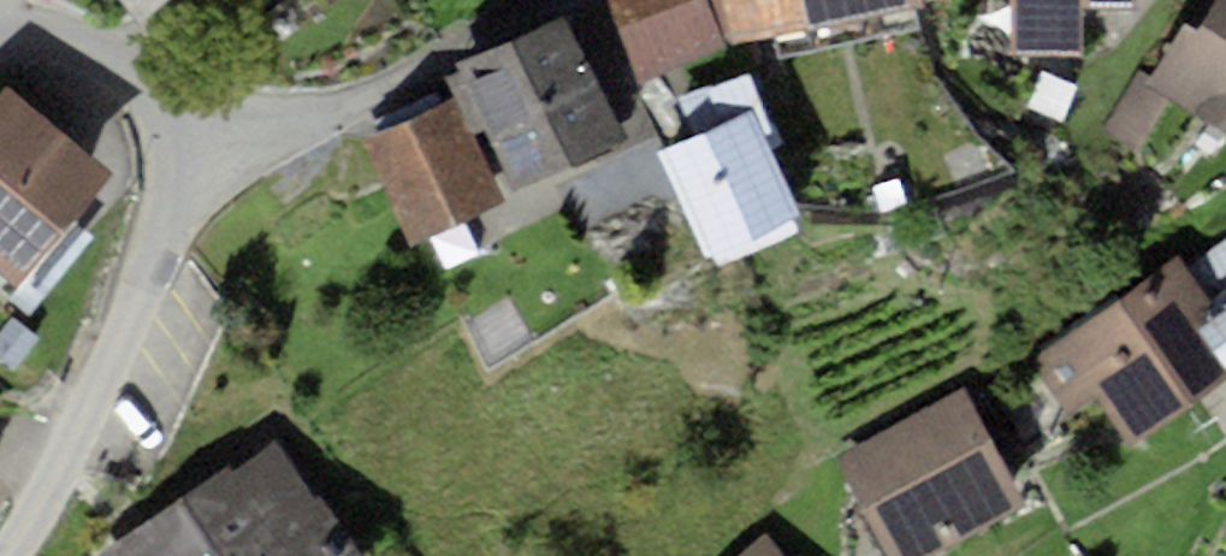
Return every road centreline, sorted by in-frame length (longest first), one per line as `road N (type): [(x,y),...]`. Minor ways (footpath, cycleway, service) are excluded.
road 1 (residential): [(186,142),(171,218),(101,386),(3,555)]
road 2 (residential): [(542,0),(394,85),(332,109),(186,142)]
road 3 (residential): [(7,0),(107,61),(186,142)]

